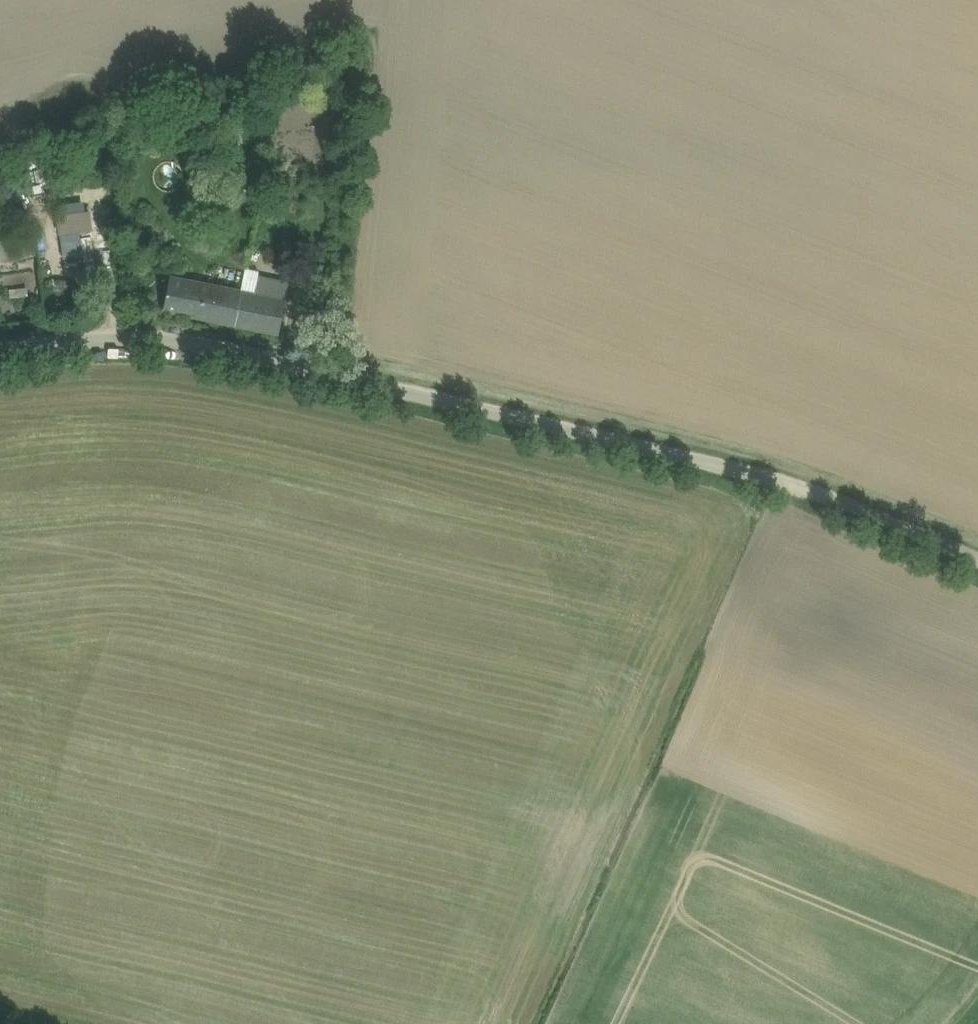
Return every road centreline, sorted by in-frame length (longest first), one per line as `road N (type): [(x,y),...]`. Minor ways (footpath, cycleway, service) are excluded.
road 1 (unclassified): [(977,560),(825,493),(321,371),(189,343),(95,339),(0,348)]

